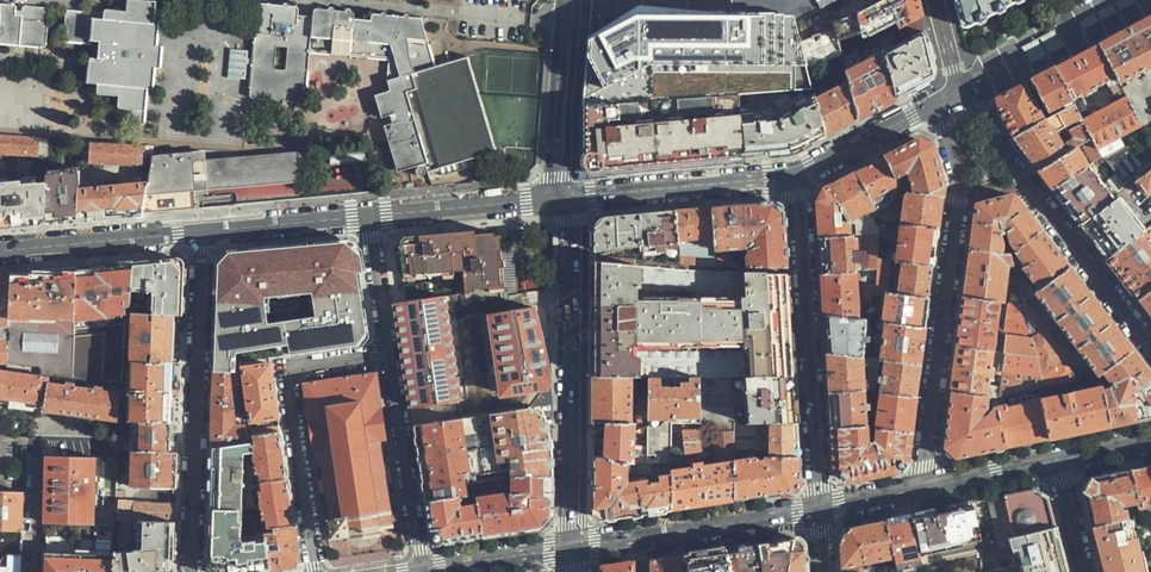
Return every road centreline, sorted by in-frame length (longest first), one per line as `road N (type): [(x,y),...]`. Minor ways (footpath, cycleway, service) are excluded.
road 1 (residential): [(956,95),(948,115),(959,198),(924,466),(928,489)]
road 2 (secondary): [(562,200),(572,221),(572,548)]
road 3 (residential): [(193,571),(199,234)]
road 4 (secondary): [(820,511),(794,177)]
road 5 (residential): [(1150,351),(968,101),(956,95)]
road 6 (residential): [(315,571),(287,382),(298,369),(388,355)]
road 7 (residential): [(572,548),(820,511)]
road 8 (secondary): [(794,177),(562,200)]
road 9 (residential): [(388,355),(421,571)]
road 10 (secondary): [(562,200),(551,178),(564,0)]
road 11 (residential): [(0,252),(199,234)]
road 12 (residential): [(370,218),(562,200)]
road 13 (residential): [(794,177),(956,95)]
road 14 (residential): [(199,234),(370,218)]
road 15 (residential): [(421,571),(572,548)]
road 16 (residential): [(370,218),(388,355)]
road 17 (residential): [(928,489),(1053,464)]

